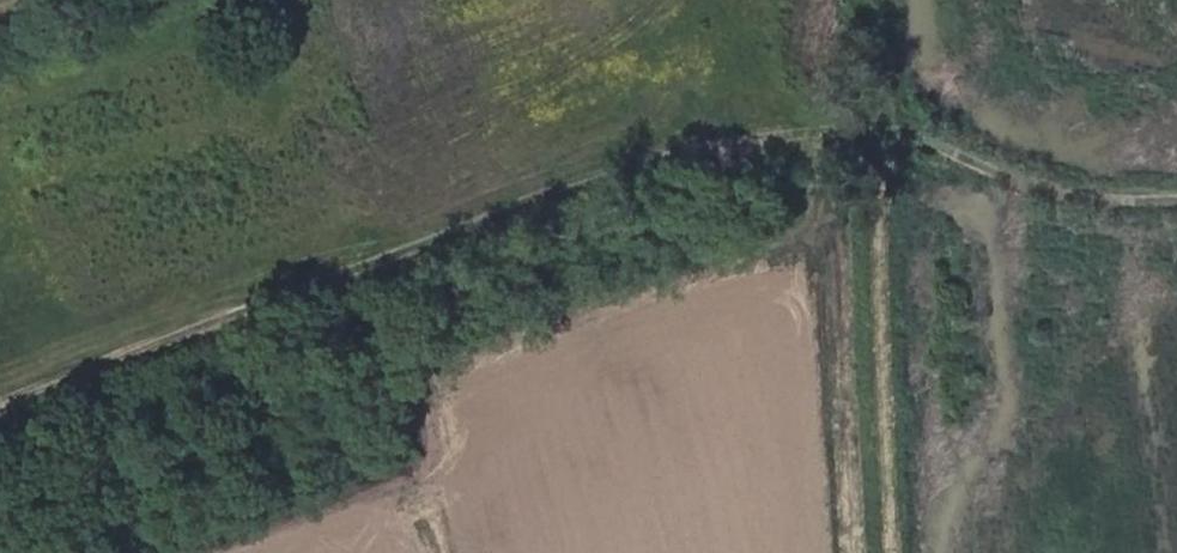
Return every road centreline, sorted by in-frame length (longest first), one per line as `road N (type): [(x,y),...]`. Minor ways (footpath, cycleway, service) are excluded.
road 1 (track): [(0,412),(680,155),(765,136),(879,132),(922,135),(1020,181)]

